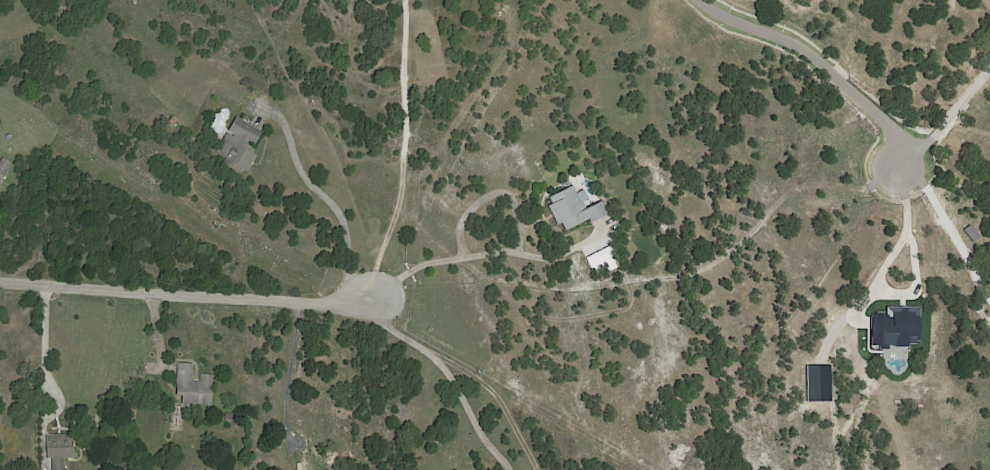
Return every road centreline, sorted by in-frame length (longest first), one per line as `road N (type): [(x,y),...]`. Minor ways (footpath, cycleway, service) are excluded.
road 1 (residential): [(0,282),(293,298)]
road 2 (residential): [(712,0),(794,40),(875,105),(918,154)]

